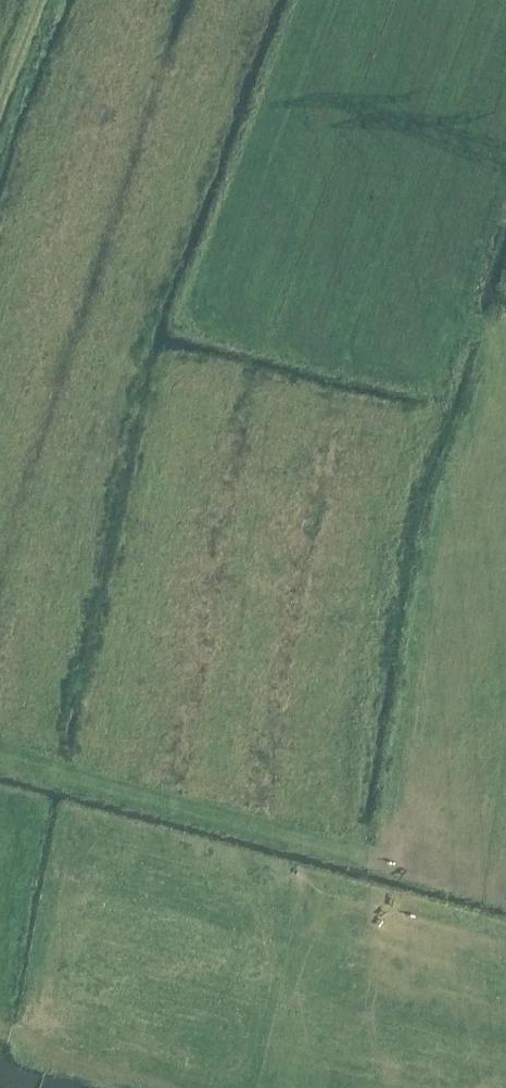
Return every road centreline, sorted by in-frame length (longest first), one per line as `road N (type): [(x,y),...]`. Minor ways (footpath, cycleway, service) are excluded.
road 1 (track): [(200,1087),(0,1026)]

